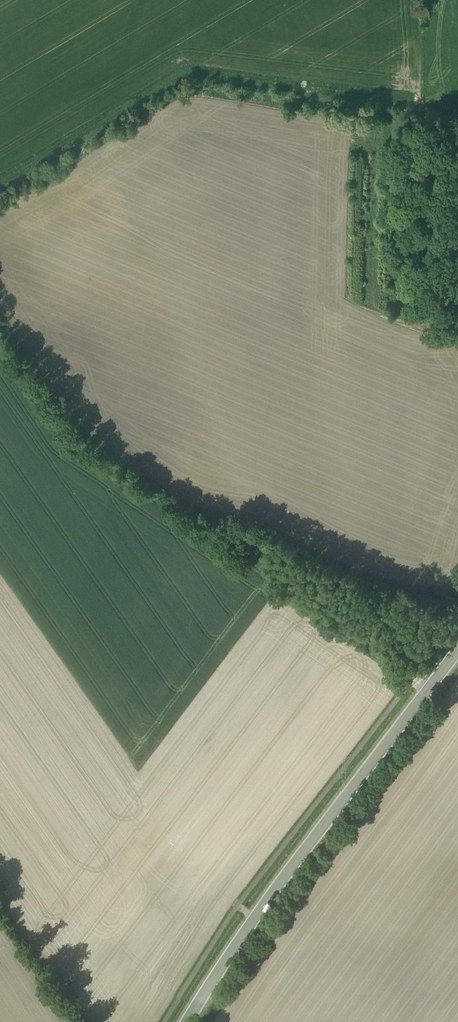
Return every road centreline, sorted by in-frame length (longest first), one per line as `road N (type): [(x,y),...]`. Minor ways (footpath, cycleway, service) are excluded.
road 1 (secondary): [(457,635),(174,1021)]

